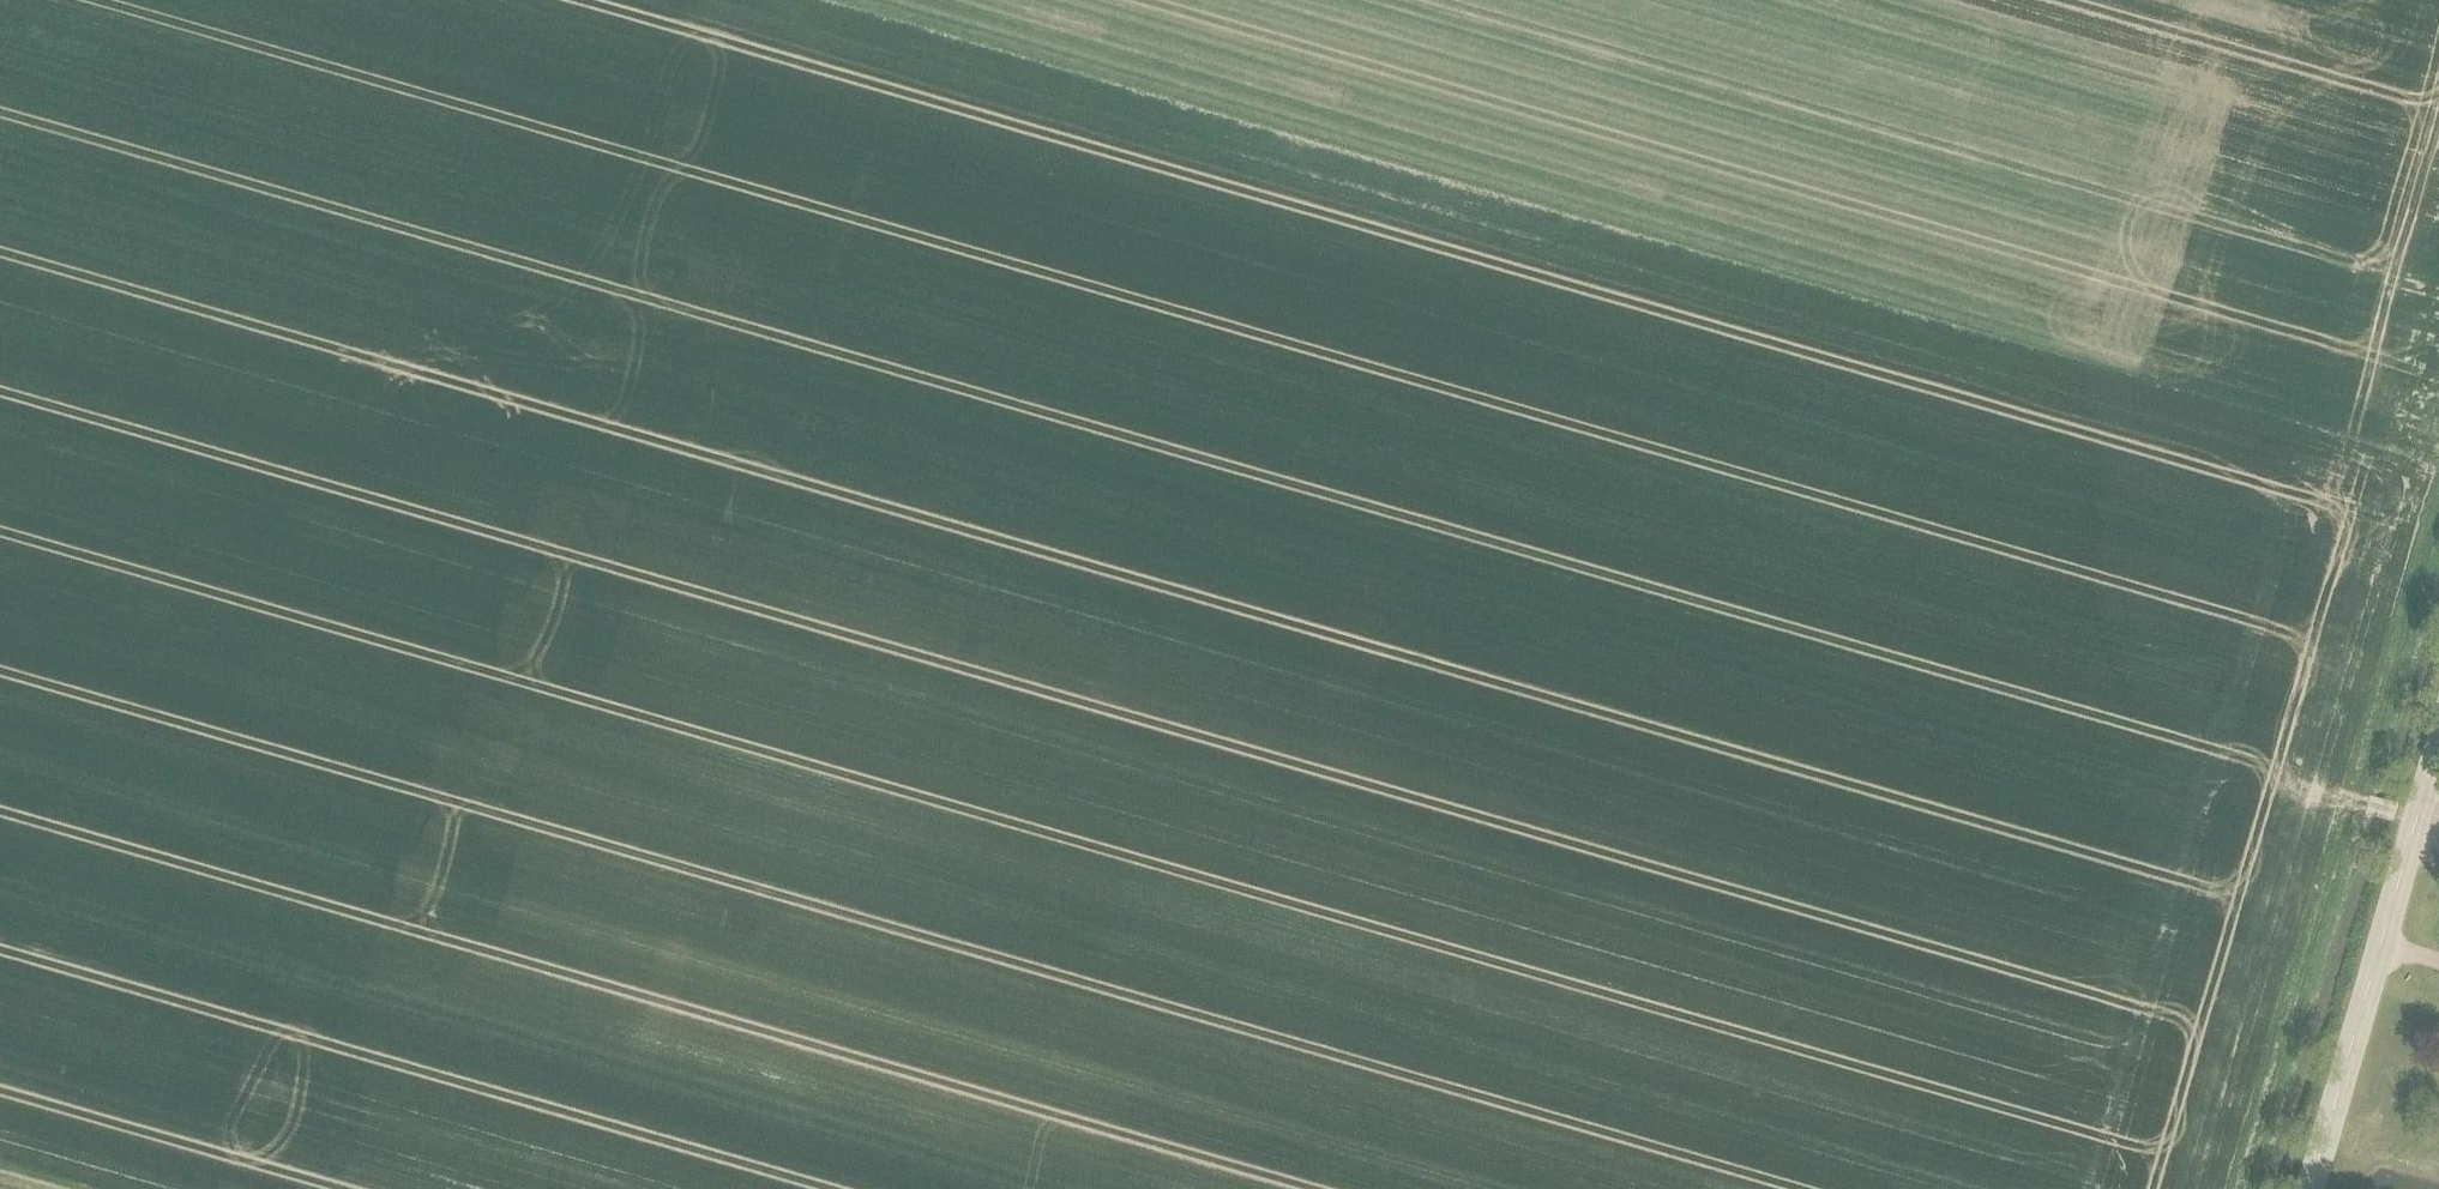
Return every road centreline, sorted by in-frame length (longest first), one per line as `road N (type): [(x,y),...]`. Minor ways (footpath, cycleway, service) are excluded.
road 1 (tertiary): [(2313,1188),(2438,754)]

